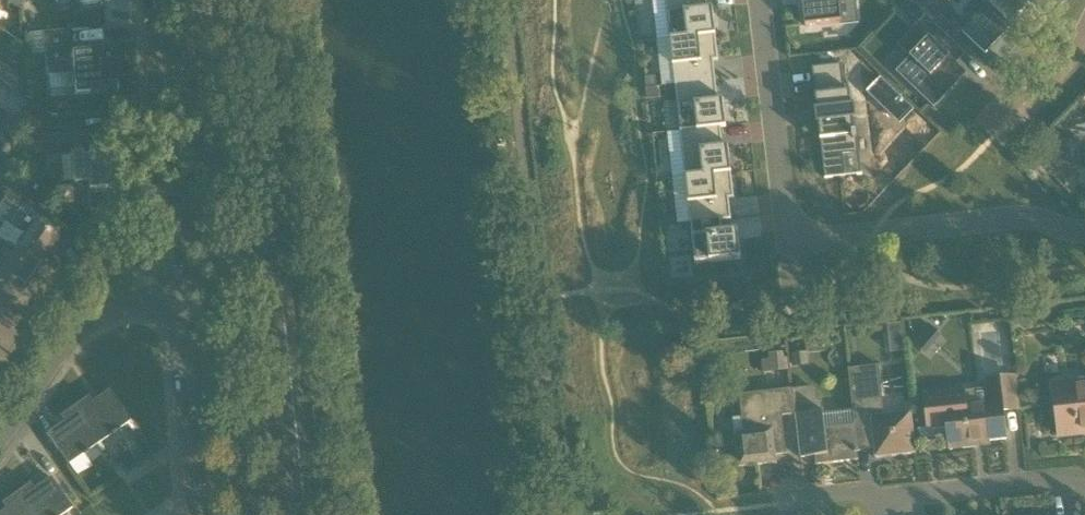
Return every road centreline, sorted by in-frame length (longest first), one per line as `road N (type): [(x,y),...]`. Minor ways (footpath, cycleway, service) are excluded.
road 1 (primary): [(303,514),(246,0)]
road 2 (residential): [(1084,231),(1022,218),(787,241)]
road 3 (residential): [(174,289),(151,0)]
road 4 (residential): [(787,241),(760,0)]
road 5 (residential): [(197,514),(174,289)]
road 6 (residential): [(884,514),(882,497),(1061,478),(1084,487)]
road 7 (residential): [(50,359),(92,313),(131,294),(174,289)]

